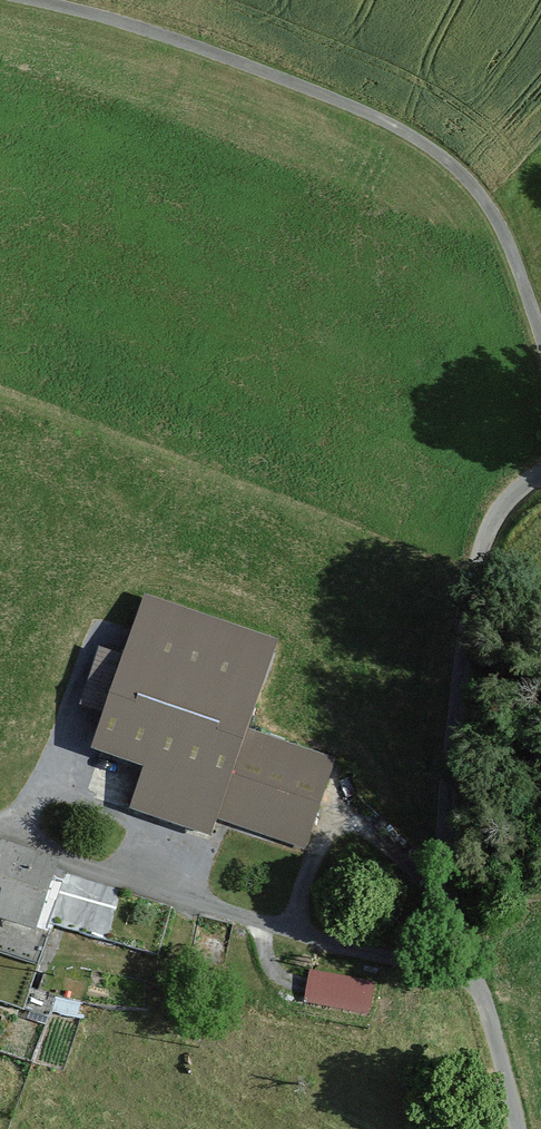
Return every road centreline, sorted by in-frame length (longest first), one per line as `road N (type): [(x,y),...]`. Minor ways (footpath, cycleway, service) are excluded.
road 1 (unclassified): [(0,2),(140,33),(322,99),(441,158),(500,232),(540,340)]
road 2 (unclassified): [(540,482),(516,496),(485,537),(456,623),(437,872),(470,982)]
road 3 (unclassified): [(0,838),(470,982)]
road 4 (unclassified): [(470,982),(514,1128)]

